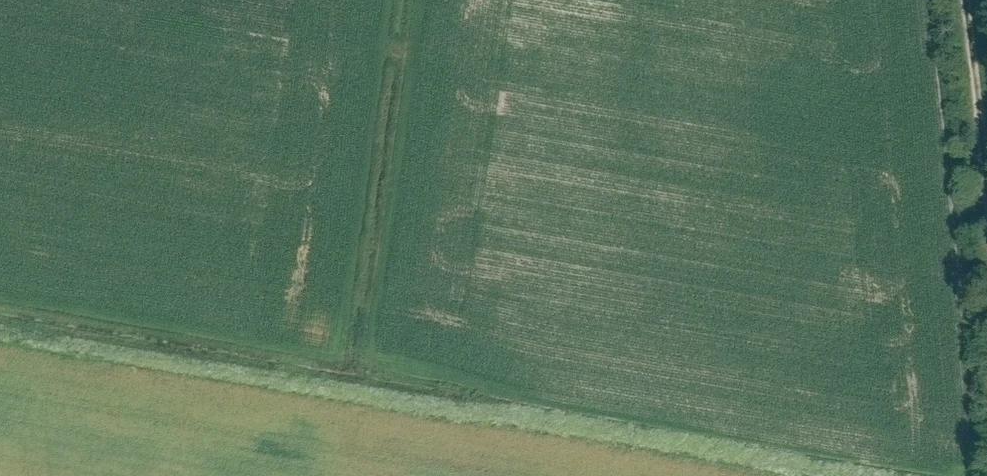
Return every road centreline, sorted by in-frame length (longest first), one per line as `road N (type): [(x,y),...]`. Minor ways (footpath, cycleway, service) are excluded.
road 1 (track): [(963,0),(986,209)]

